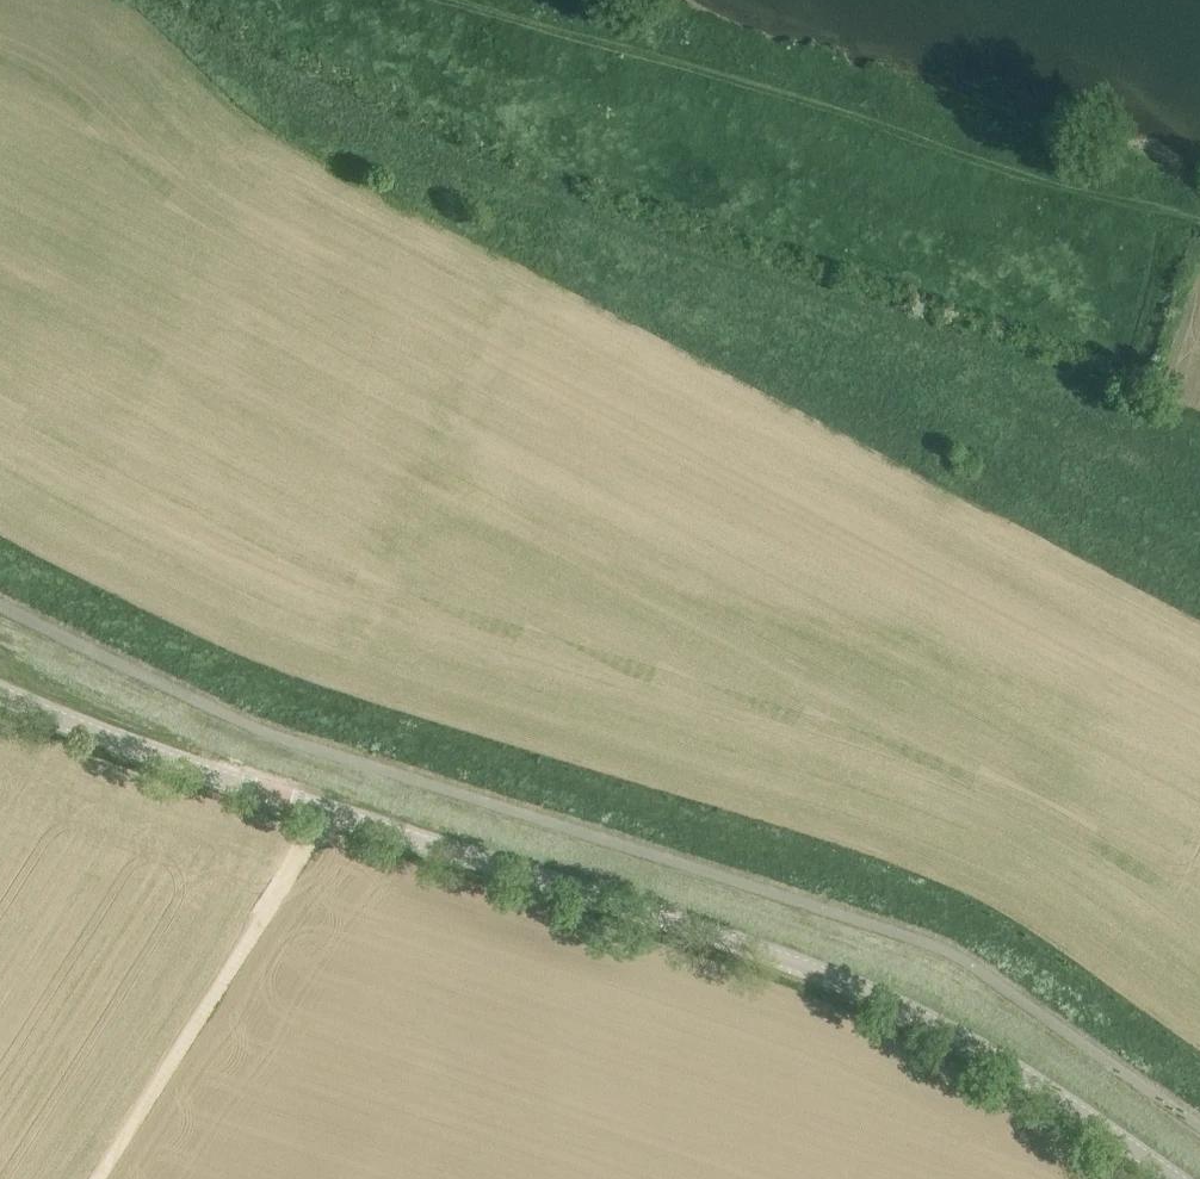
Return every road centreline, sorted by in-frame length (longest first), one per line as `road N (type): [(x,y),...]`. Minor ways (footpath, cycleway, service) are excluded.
road 1 (tertiary): [(1174,1178),(994,1057),(832,979),(139,750),(0,693)]
road 2 (track): [(104,1178),(335,813)]

